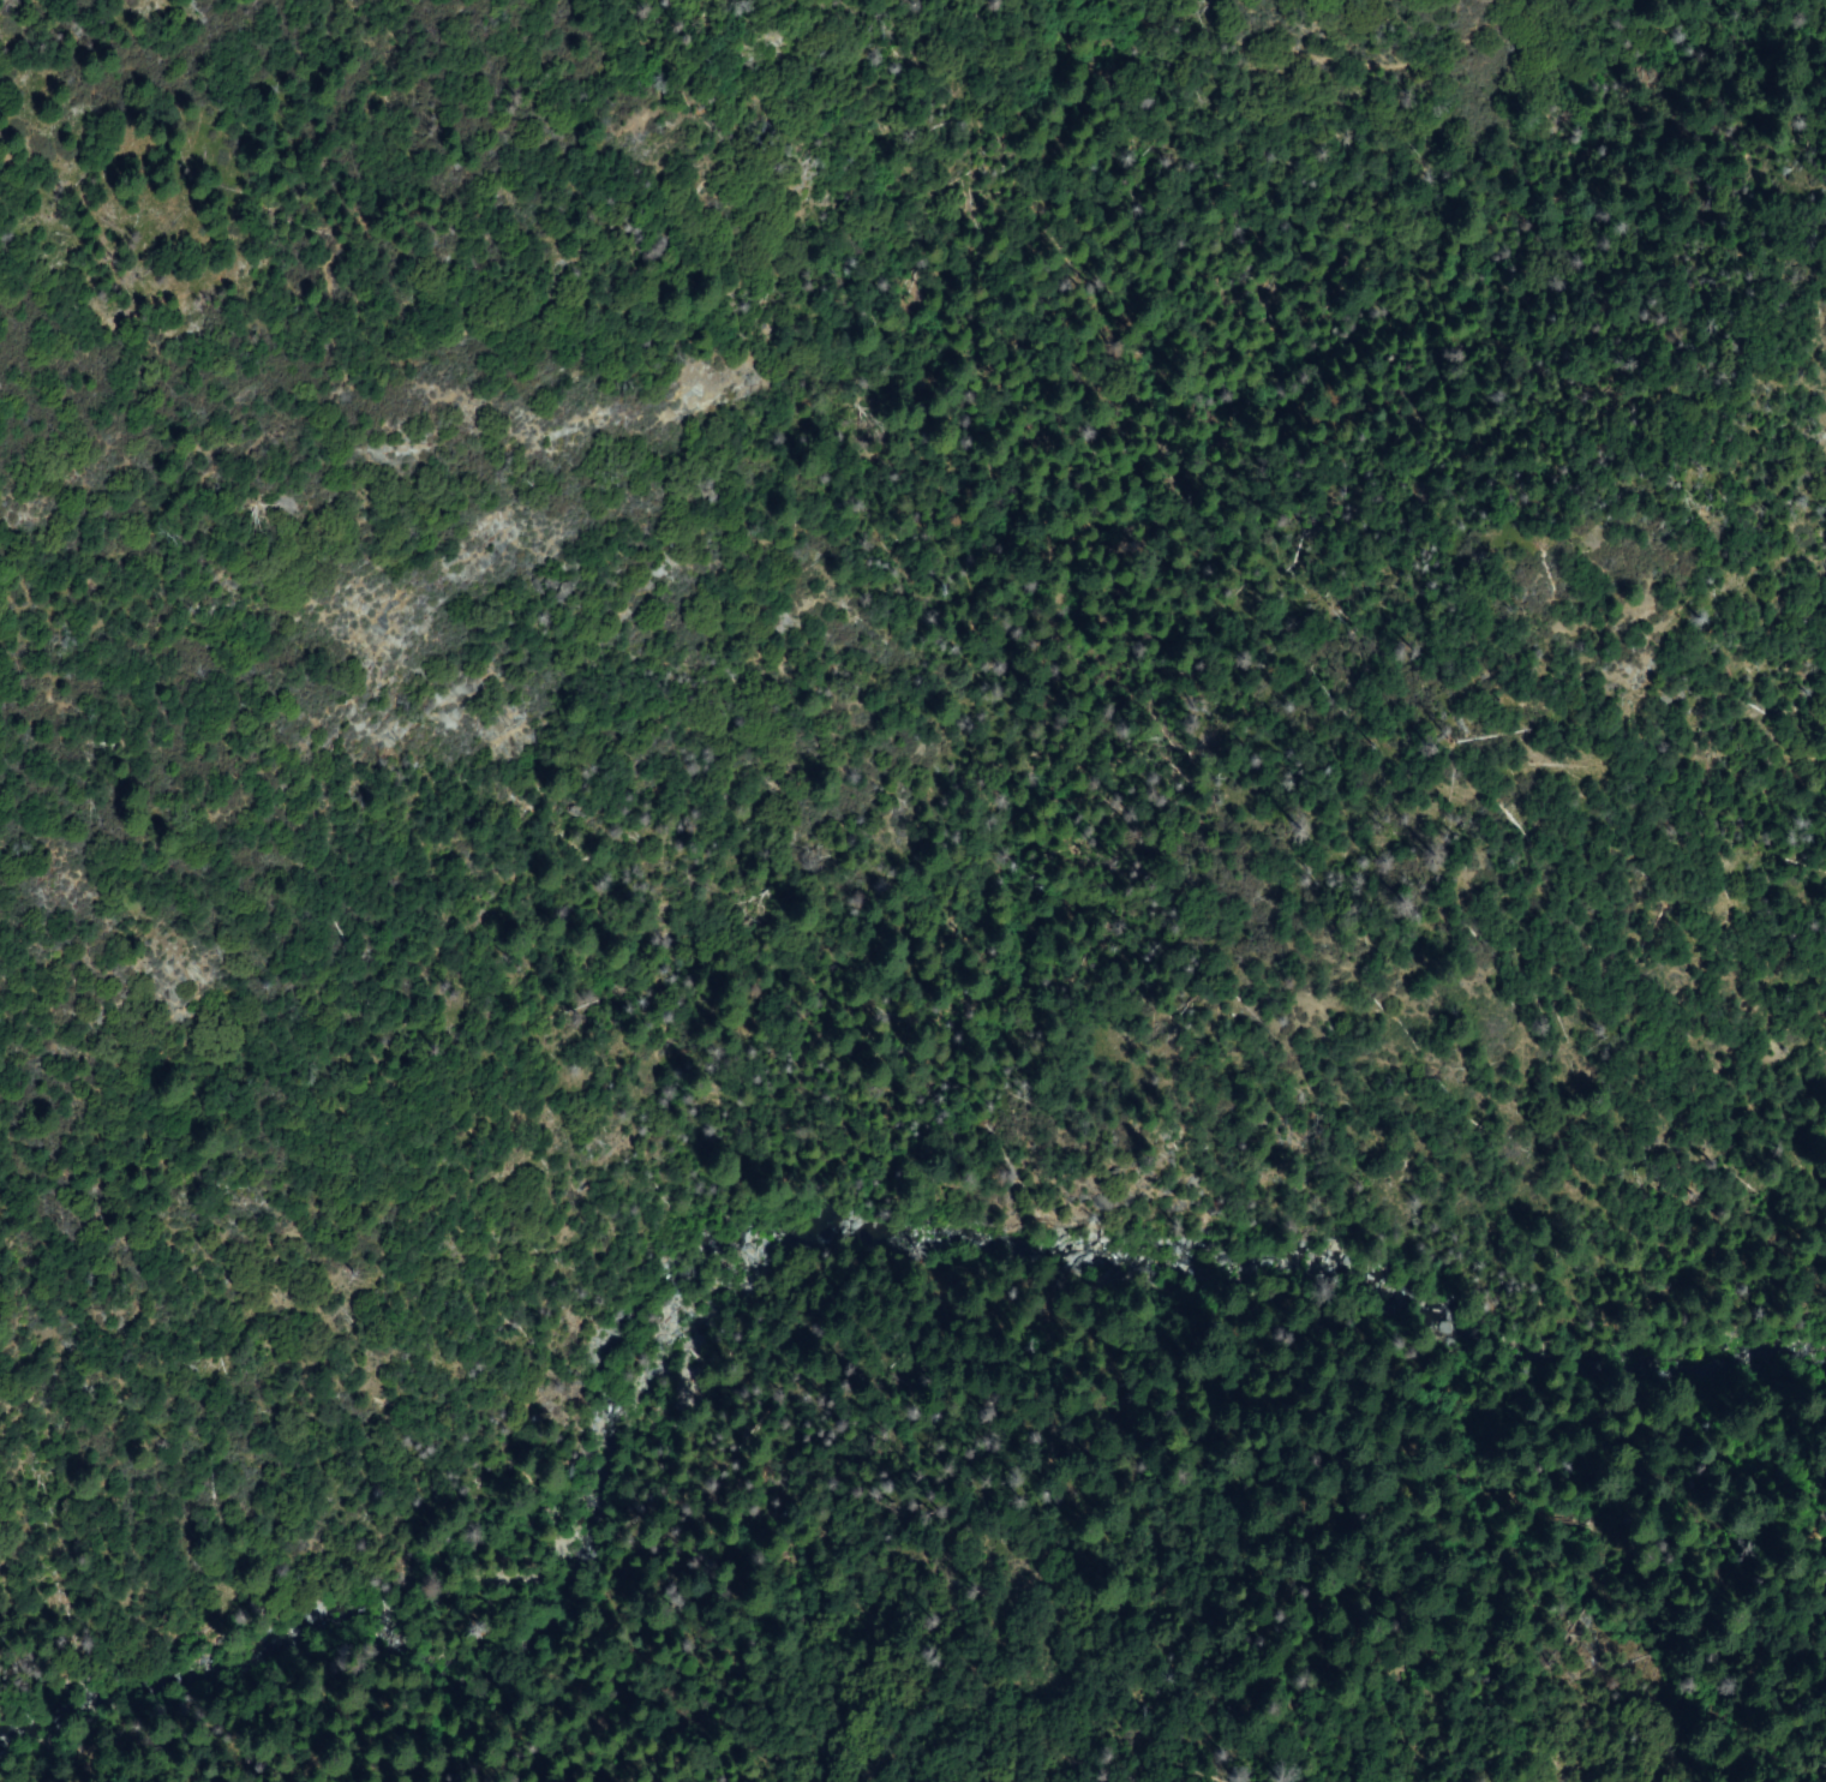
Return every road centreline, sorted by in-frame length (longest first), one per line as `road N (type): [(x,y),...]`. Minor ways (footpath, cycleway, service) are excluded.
road 1 (track): [(1490,0),(1426,40),(1384,48),(1286,17)]

